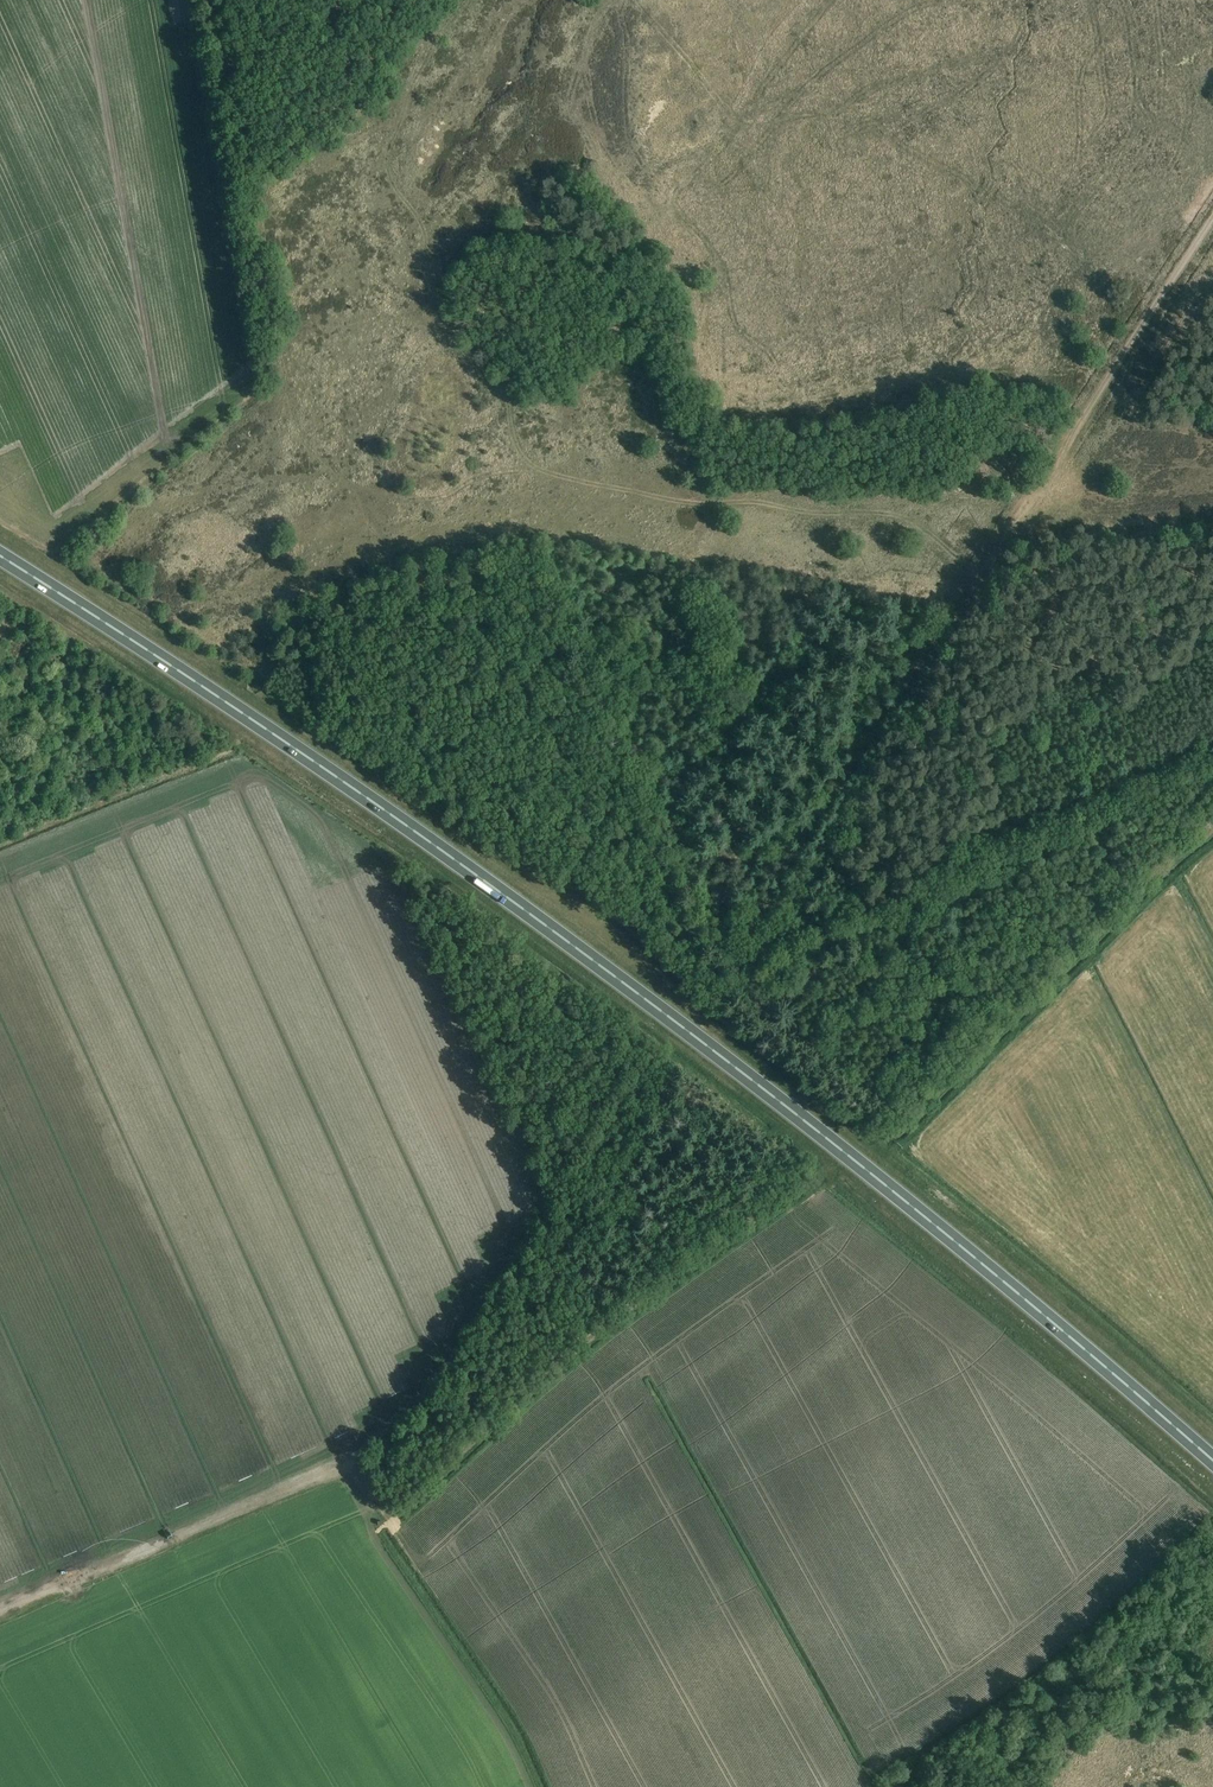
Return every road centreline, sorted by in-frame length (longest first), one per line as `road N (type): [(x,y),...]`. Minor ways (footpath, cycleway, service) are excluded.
road 1 (trunk): [(1212,1461),(683,1028),(300,752),(0,556)]
road 2 (track): [(539,470),(684,504),(908,519),(981,581)]
road 3 (track): [(1212,222),(970,599)]
road 4 (track): [(347,485),(434,500),(496,474),(539,470),(522,455),(507,395),(478,366)]

